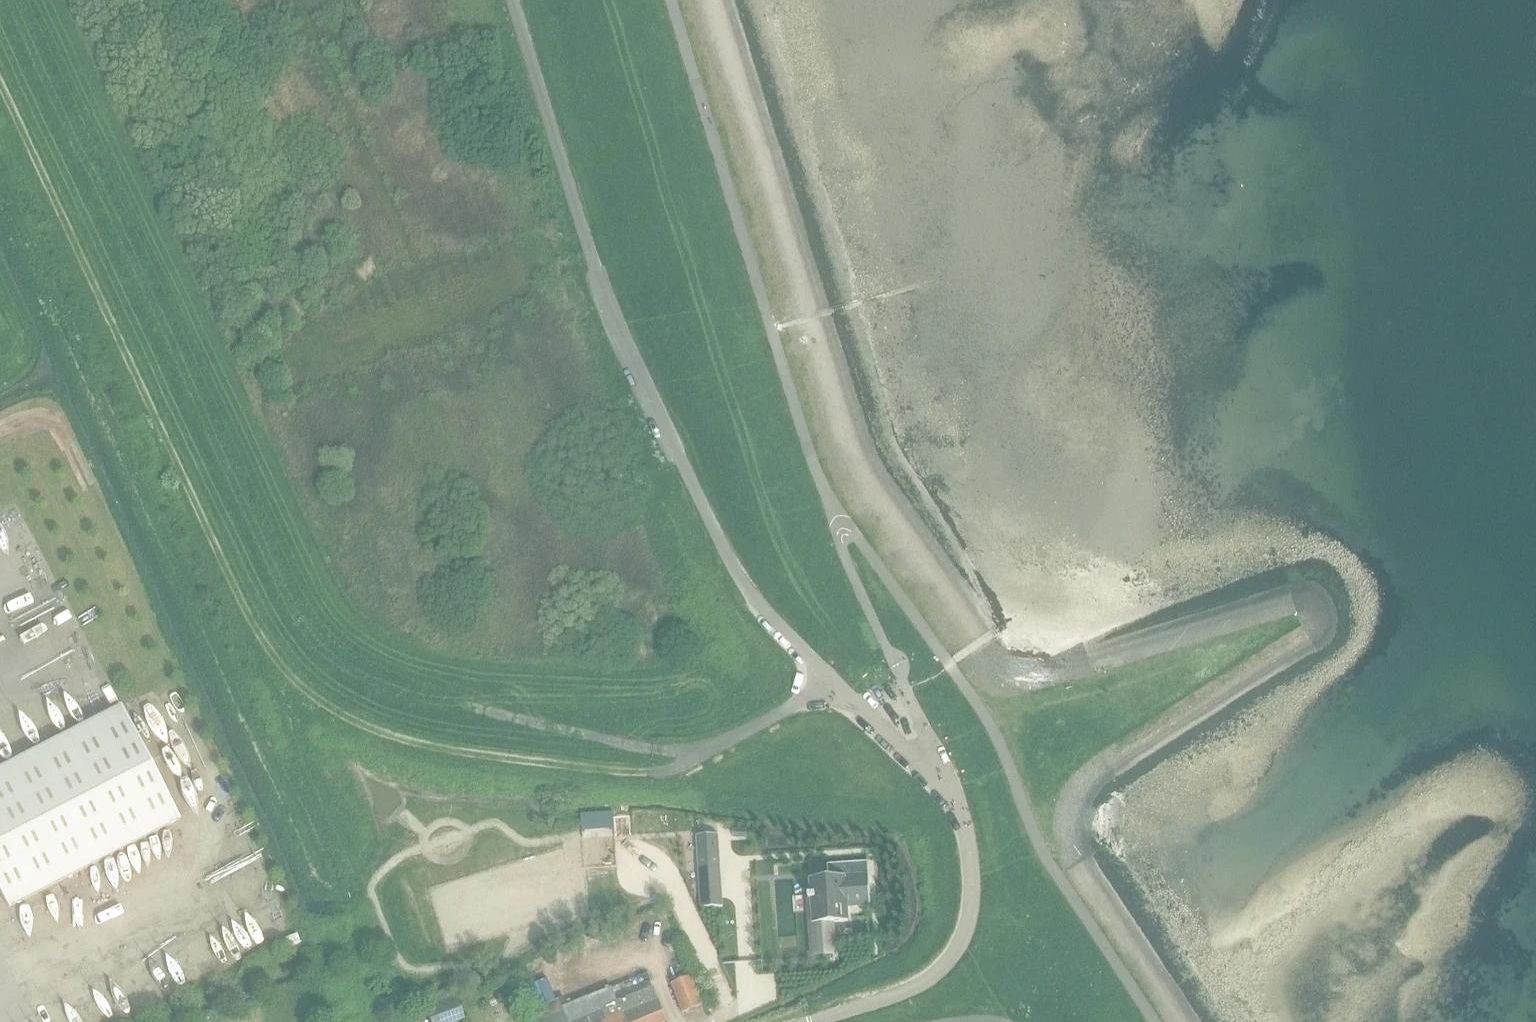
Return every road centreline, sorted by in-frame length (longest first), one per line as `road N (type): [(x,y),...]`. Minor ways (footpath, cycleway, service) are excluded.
road 1 (track): [(651,772),(393,736),(328,707),(301,686),(252,623),(0,75)]
road 2 (unclassified): [(837,684),(753,596),(654,407),(584,236),(512,0)]
road 3 (unclassified): [(809,1021),(918,984),(951,958),(972,894),(969,845),(950,798)]
road 4 (track): [(470,706),(648,747),(705,752)]
road 5 (unclassified): [(837,684),(684,764),(651,772)]
road 6 (unclassified): [(950,798),(837,684)]
road 7 (unclassified): [(950,798),(895,662)]

